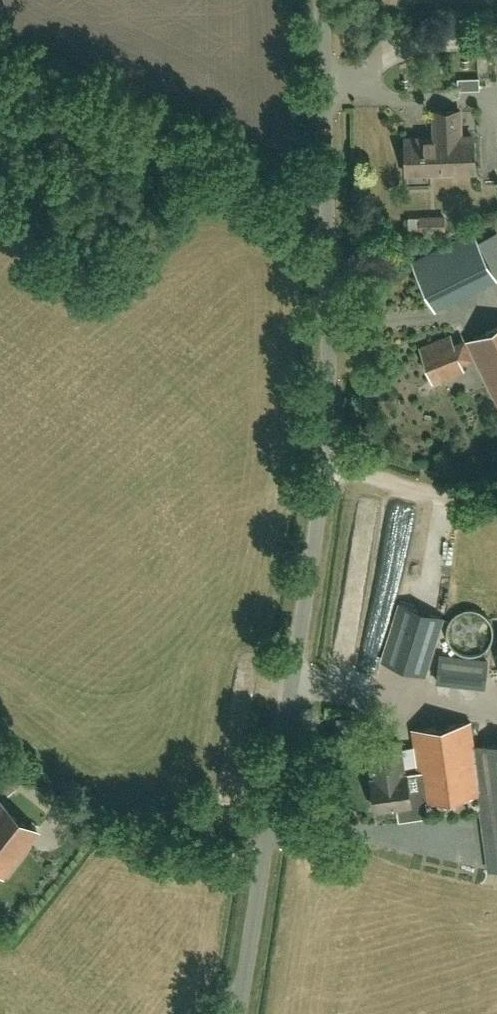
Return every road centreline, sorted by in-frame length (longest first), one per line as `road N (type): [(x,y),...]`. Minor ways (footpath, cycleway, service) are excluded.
road 1 (unclassified): [(234,1013),(322,478),(320,0)]

